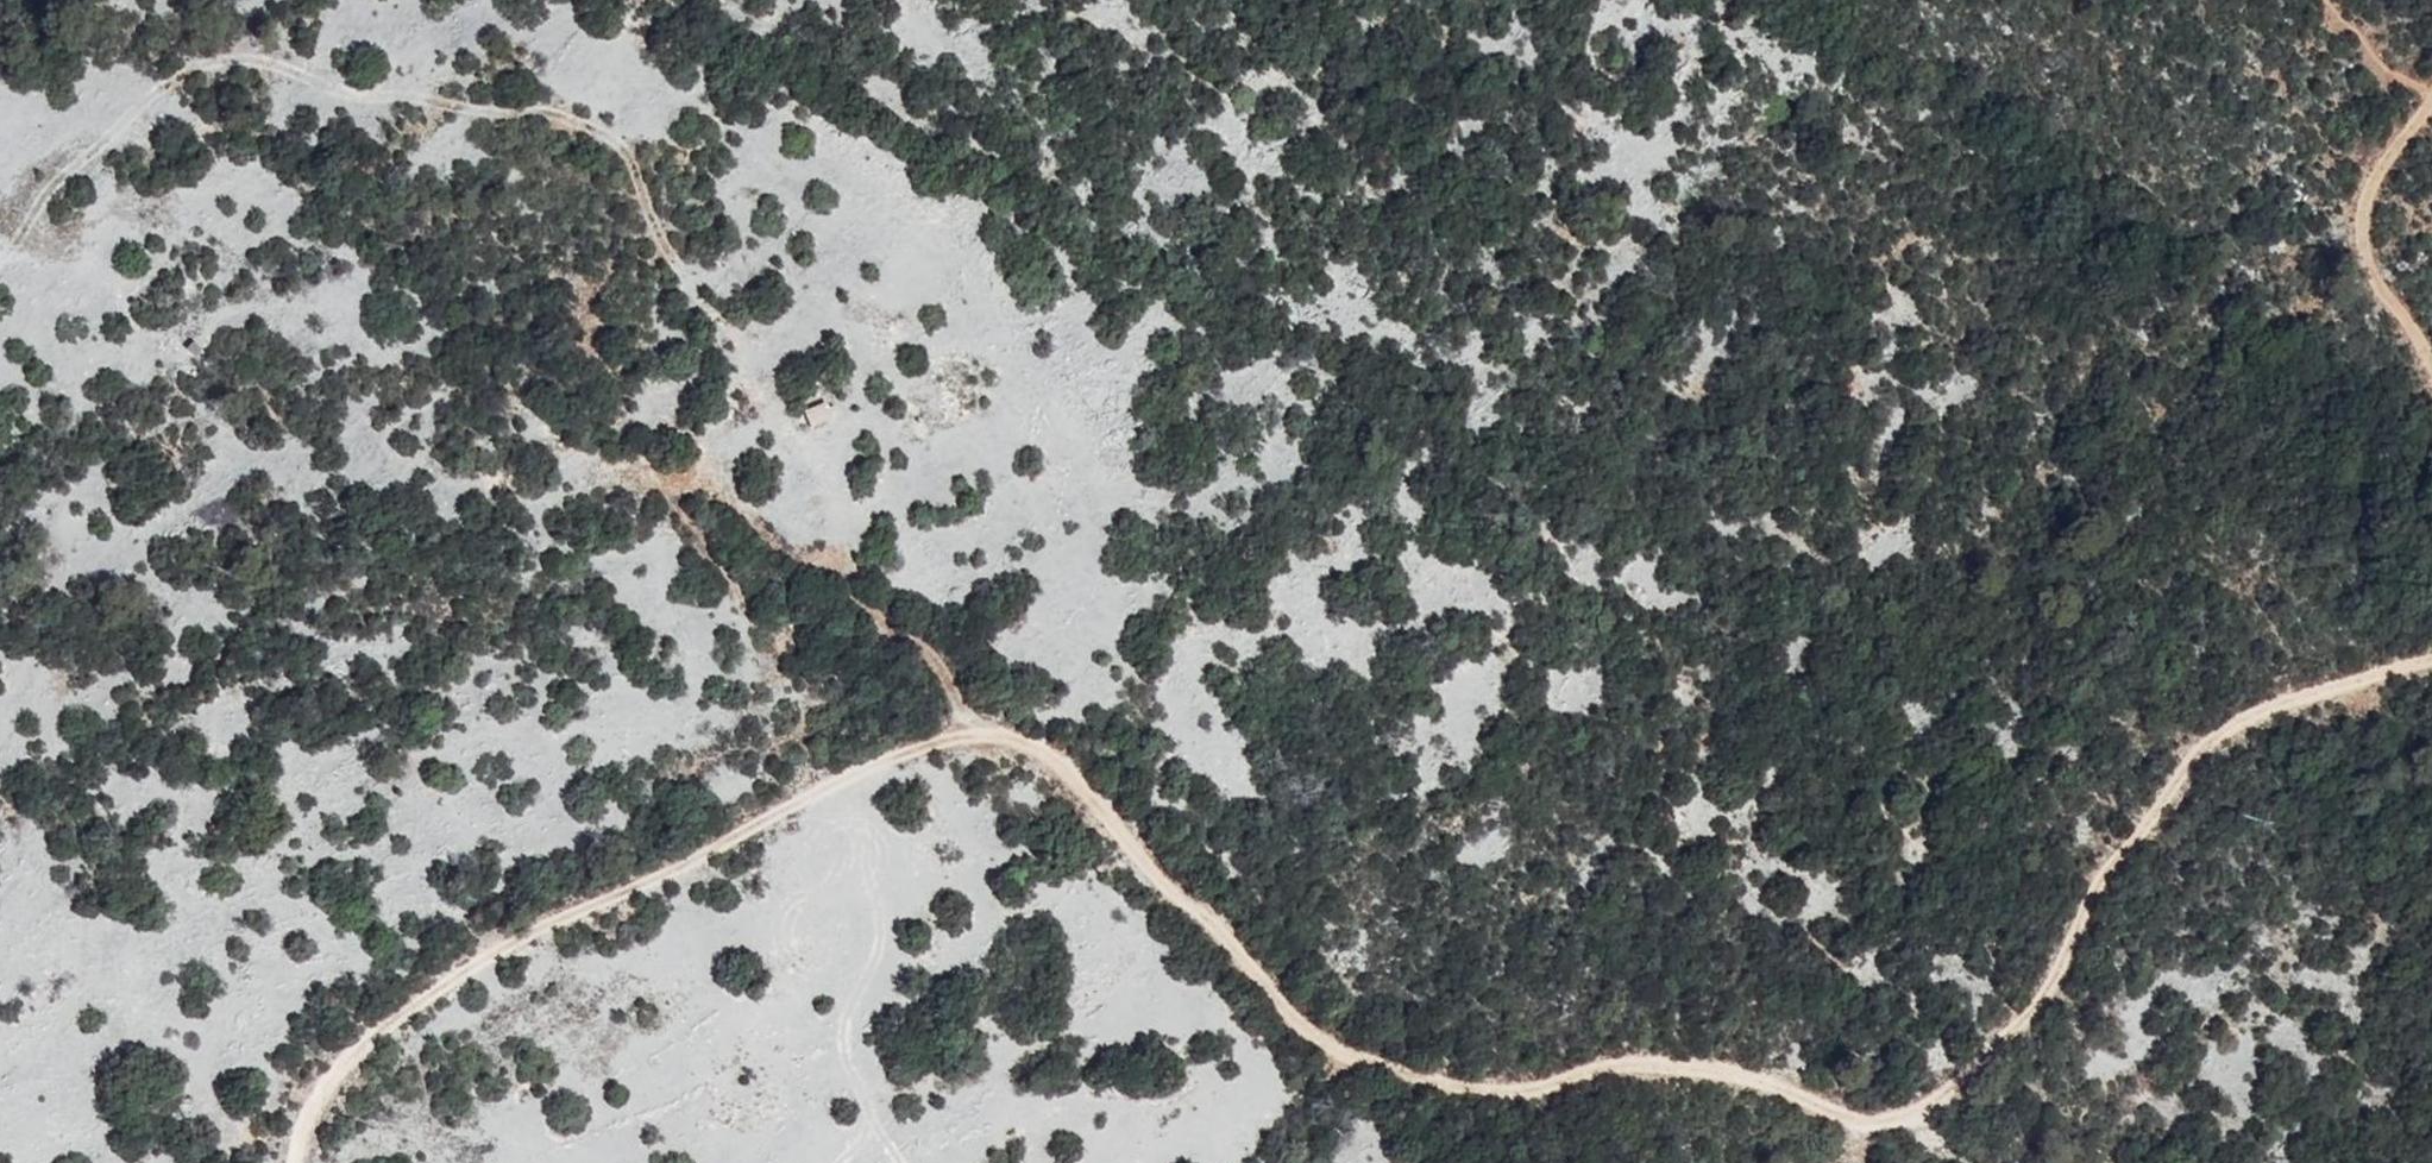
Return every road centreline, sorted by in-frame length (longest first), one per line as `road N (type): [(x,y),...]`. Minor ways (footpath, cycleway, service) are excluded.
road 1 (track): [(2431,659),(2293,693),(2206,730),(2160,812),(2027,1003),(1960,1080),(1886,1114),(1739,1076),(1653,1063),(1579,1092),(1449,1086),(1365,1058),(1298,1017),(1230,934),(1122,836),(1096,780),(1050,748),(994,732),(882,759),(479,955),(332,1076),(300,1162)]
road 2 (track): [(2429,86),(2379,164),(2355,233),(2431,386)]

